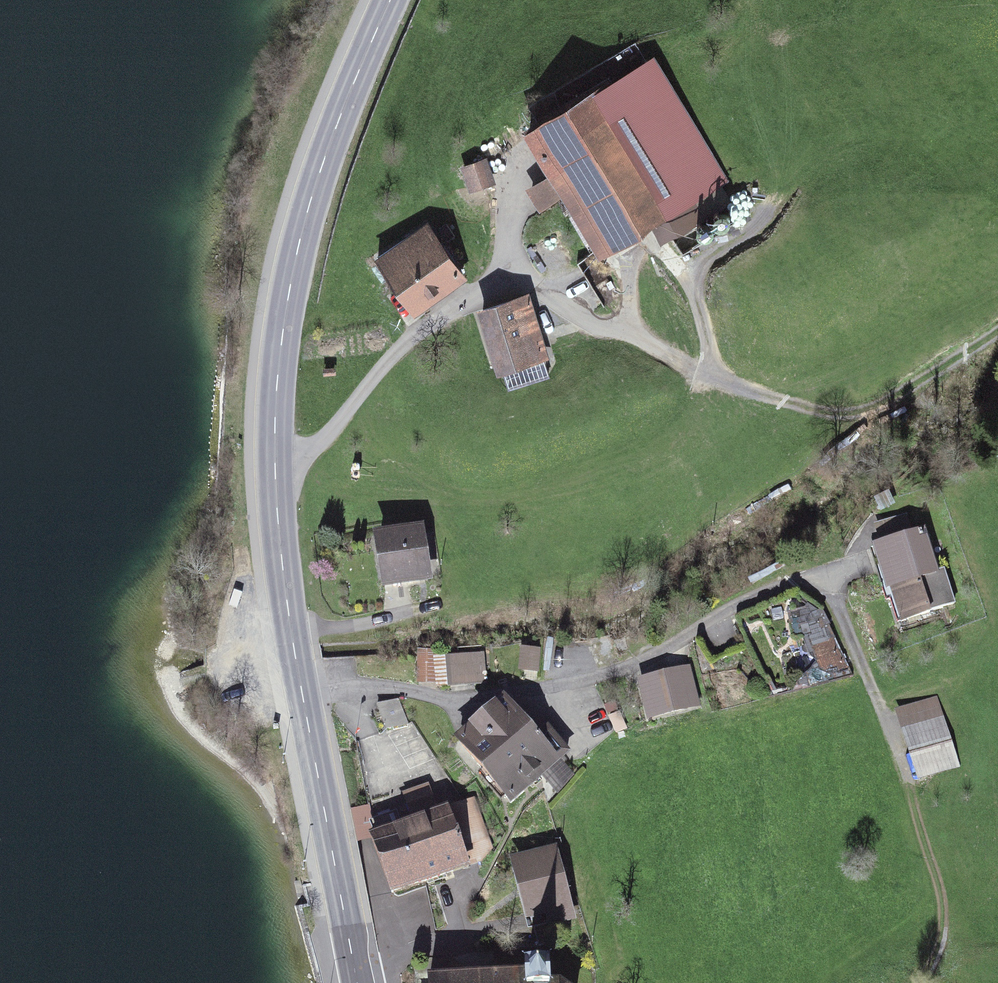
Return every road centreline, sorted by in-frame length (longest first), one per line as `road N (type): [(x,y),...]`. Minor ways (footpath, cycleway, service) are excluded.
road 1 (residential): [(303,695),(369,687),(463,698),(587,683),(768,594),(823,577),(892,745)]
road 2 (residential): [(275,463),(301,458),(442,310),(502,277),(535,278),(589,320),(711,374)]
road 3 (secondary): [(275,463),(295,253),(322,162),(390,0)]
road 4 (track): [(672,254),(696,289),(711,374),(793,412),(859,408),(997,325)]
road 5 (secondary): [(358,982),(303,695)]
road 6 (secondary): [(303,695),(275,463)]

